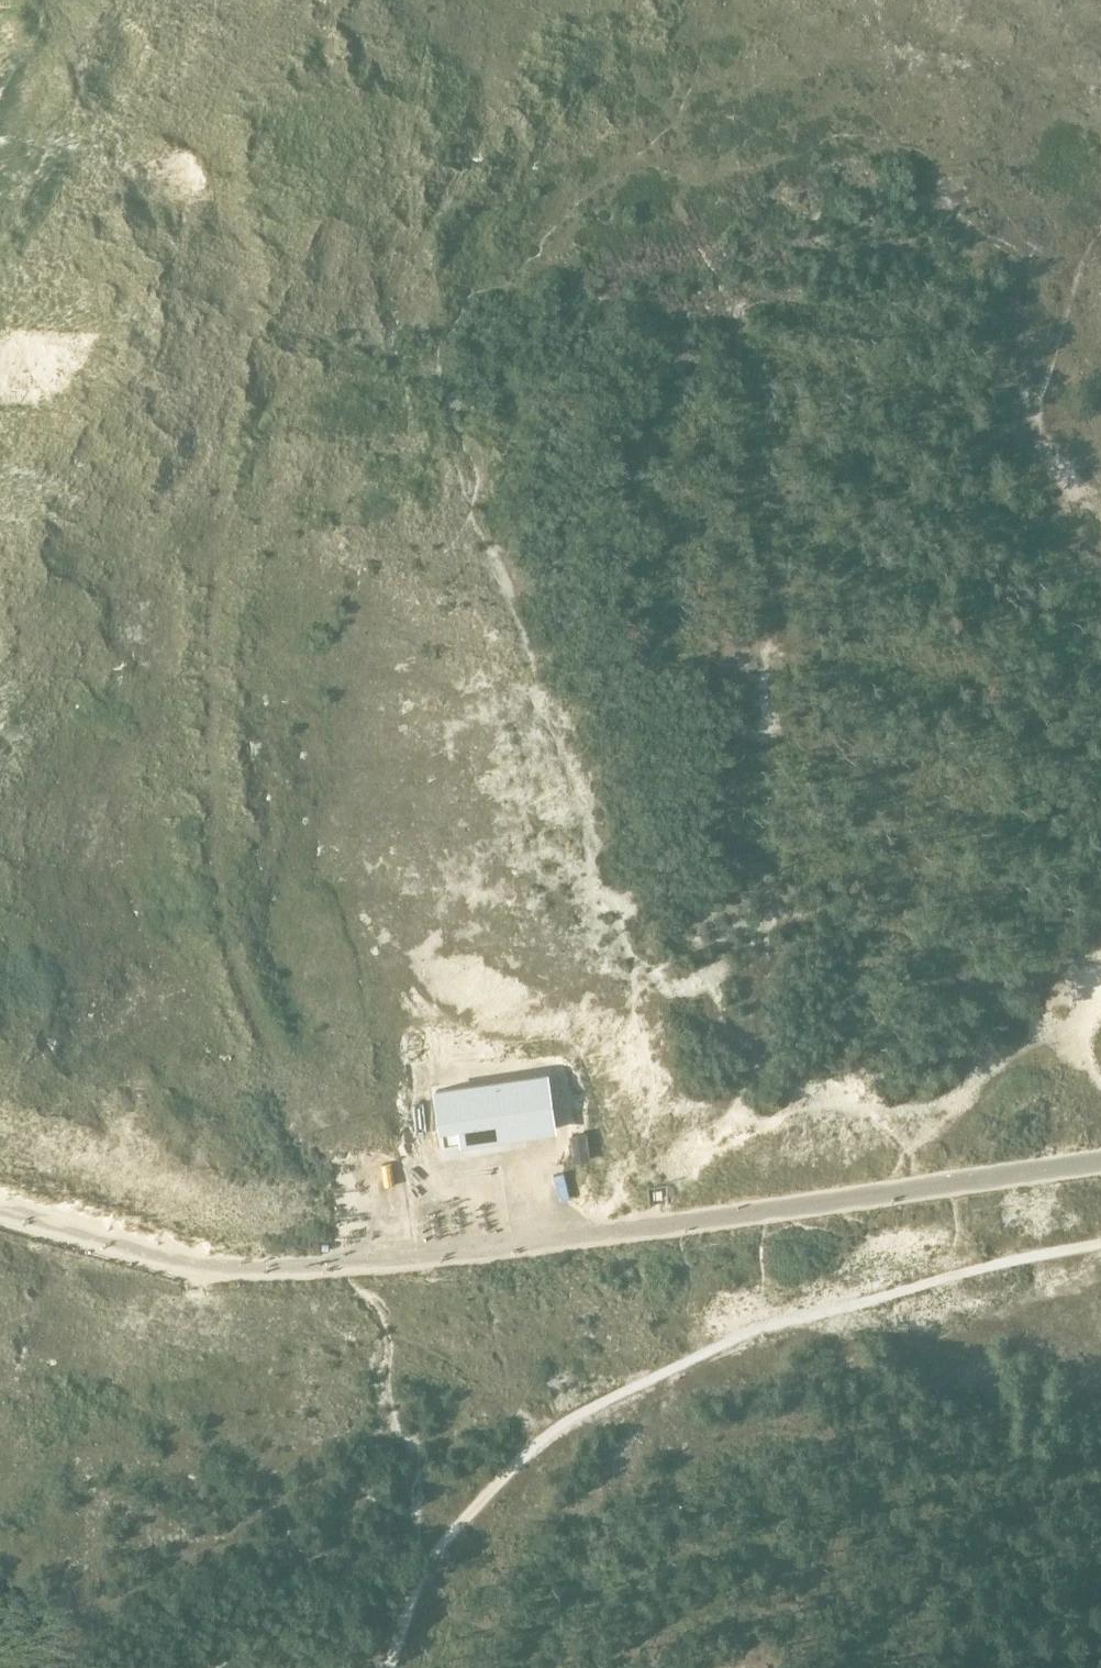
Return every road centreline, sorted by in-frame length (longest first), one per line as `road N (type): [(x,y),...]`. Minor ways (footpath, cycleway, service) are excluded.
road 1 (unclassified): [(1100,1162),(653,1229),(300,1270),(176,1263),(0,1209)]

